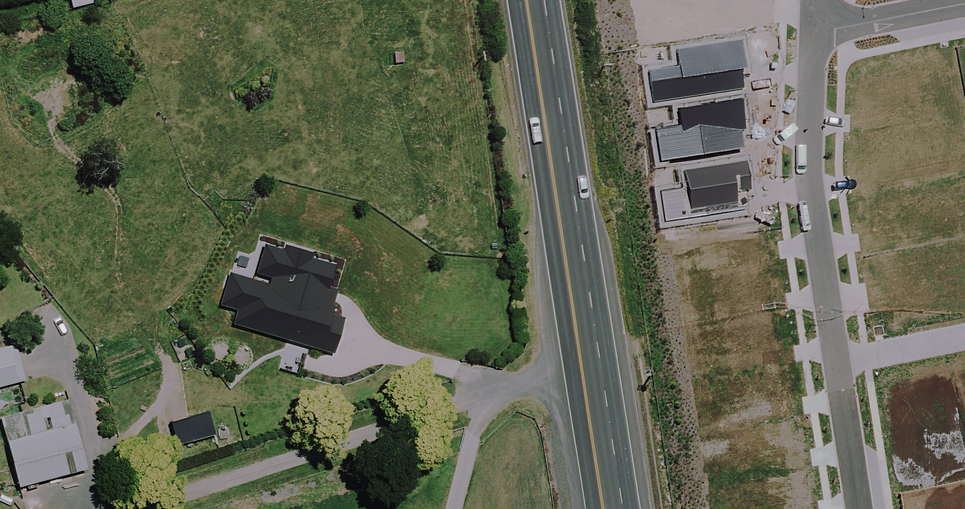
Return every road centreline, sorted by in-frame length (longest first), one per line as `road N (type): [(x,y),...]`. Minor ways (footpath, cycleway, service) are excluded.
road 1 (trunk): [(528,0),(603,508)]
road 2 (residential): [(824,15),(802,140),(834,356)]
road 3 (residential): [(834,356),(861,508)]
road 4 (residential): [(964,4),(902,16),(824,15)]
road 5 (residential): [(834,356),(964,332)]

